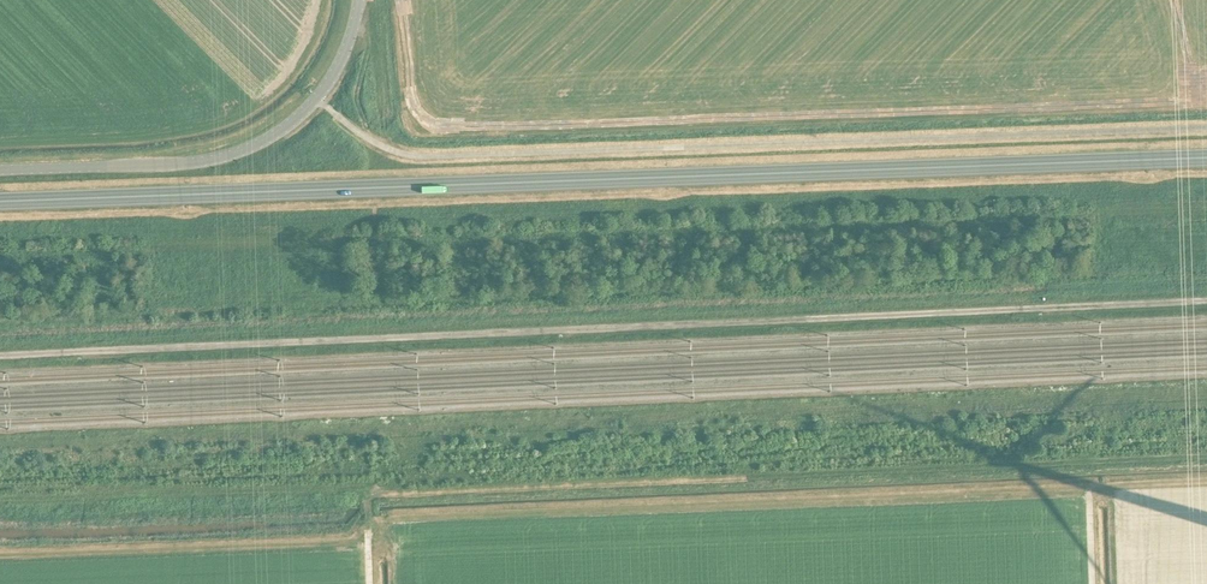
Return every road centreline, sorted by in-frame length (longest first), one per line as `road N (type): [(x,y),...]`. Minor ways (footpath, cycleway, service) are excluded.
road 1 (track): [(0,358),(1206,303)]
road 2 (trunk): [(1206,160),(0,203)]
road 3 (unclassified): [(0,172),(189,165),(263,143),(296,120),(332,78),(357,0)]

